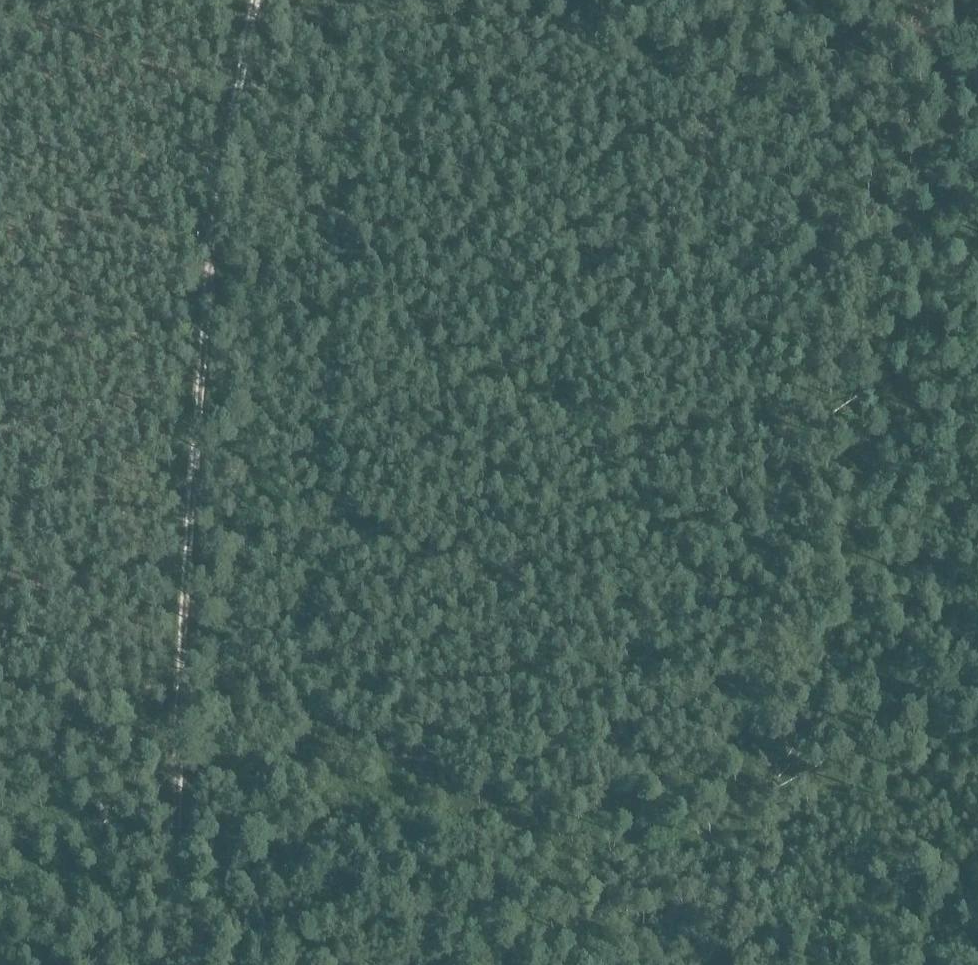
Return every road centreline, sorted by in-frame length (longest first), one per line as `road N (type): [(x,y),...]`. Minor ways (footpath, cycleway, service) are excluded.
road 1 (track): [(877,0),(712,964)]
road 2 (track): [(165,964),(212,234),(242,0)]
road 3 (track): [(692,0),(621,24),(505,32),(347,22),(241,3)]
road 4 (track): [(175,730),(0,748)]

